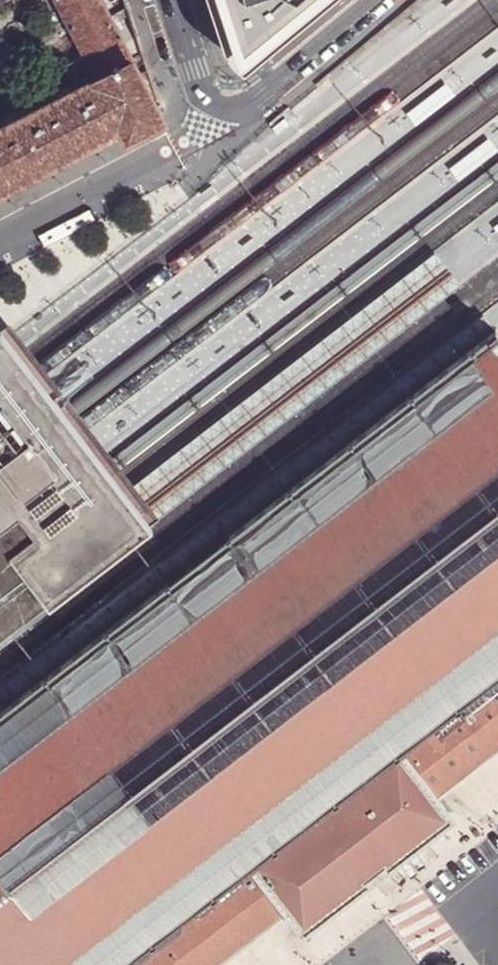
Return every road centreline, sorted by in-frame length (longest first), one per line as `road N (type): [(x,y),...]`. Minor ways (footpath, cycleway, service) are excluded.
road 1 (residential): [(171,0),(200,85),(230,107),(247,105),(374,0)]

